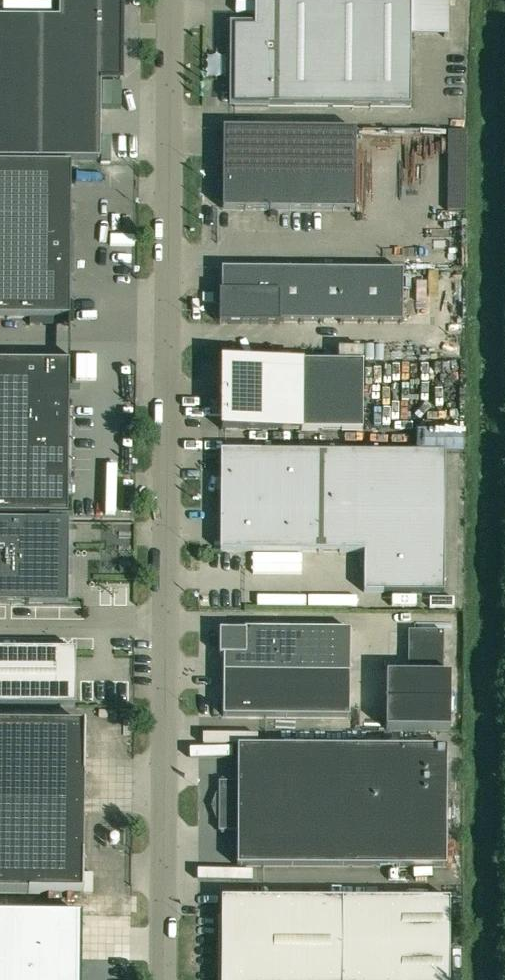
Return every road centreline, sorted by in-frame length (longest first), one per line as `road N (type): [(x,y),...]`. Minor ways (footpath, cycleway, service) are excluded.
road 1 (unclassified): [(171,0),(163,979)]

